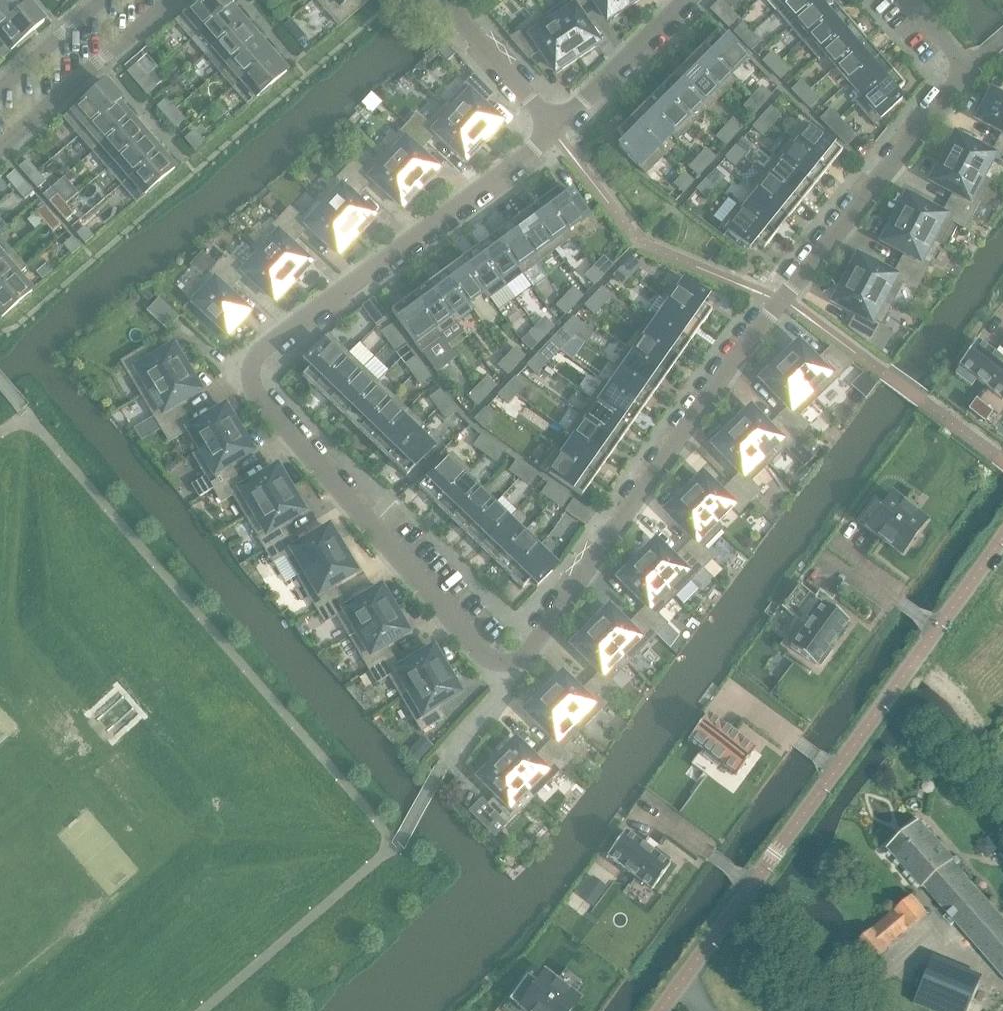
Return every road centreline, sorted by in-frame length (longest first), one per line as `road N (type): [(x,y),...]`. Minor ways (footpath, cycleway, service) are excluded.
road 1 (residential): [(508,663),(533,646),(738,354),(970,66),(914,0)]
road 2 (residential): [(508,663),(483,653),(256,390),(253,361),(281,331),(555,135)]
road 3 (residential): [(661,1010),(1002,537)]
road 4 (residential): [(0,148),(171,0)]
road 5 (residential): [(555,135),(684,0)]
road 6 (residential): [(555,135),(442,0)]
road 7 (residential): [(103,0),(0,89)]

